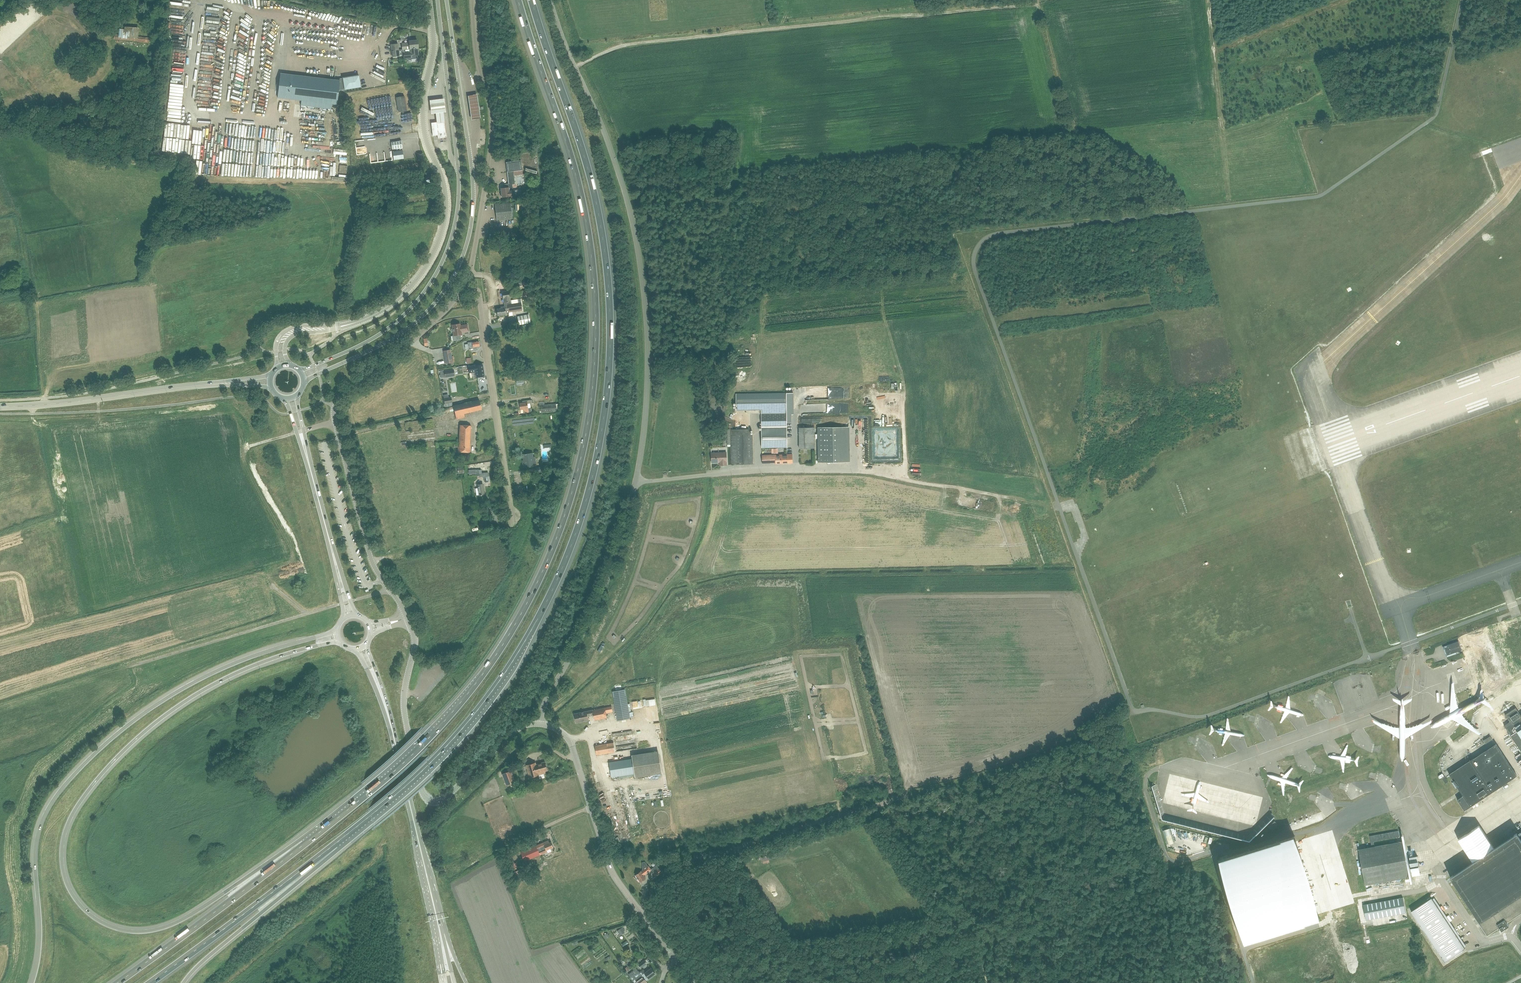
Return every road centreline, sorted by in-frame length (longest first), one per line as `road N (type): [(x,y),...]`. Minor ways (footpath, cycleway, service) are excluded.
road 1 (motorway): [(518,0),(589,235),(594,370),(579,469),(536,587),(481,678),(410,757),(306,844)]
road 2 (motorway): [(334,845),(450,743),(504,675),(552,593),(594,468),(609,366),(605,253),(588,168),(532,0)]
road 3 (motorway): [(306,844),(189,917),(143,929),(114,927),(87,912),(62,866),(64,834),(80,802),(154,725),(224,680),(340,641)]
road 4 (track): [(1117,721),(966,780),(700,859),(664,878),(645,917)]
road 5 (motorway): [(337,630),(182,690),(58,790),(34,856),(40,955),(33,982)]
road 6 (unclassified): [(636,483),(647,402),(635,235),(551,0)]
road 7 (track): [(1040,5),(635,43),(576,67)]
road 8 (primary): [(305,380),(419,320),(448,285),(468,242),(472,178),(447,0)]
road 9 (primary): [(438,0),(459,191),(448,247),(421,298),(386,331),(299,369)]
road 10 (unclassified): [(287,334),(380,312),(432,257),(446,212),(423,117),(433,31)]
road 11 (unclassified): [(408,618),(415,644),(404,704),(427,800),(441,801),(519,728),(540,724)]
road 12 (primary): [(355,649),(388,724),(442,964)]
road 13 (unclassified): [(473,0),(492,133),(464,287)]
road 14 (primary): [(439,916),(367,643)]
road 15 (unclassified): [(676,961),(608,863),(569,739),(540,724)]
road 16 (unclassified): [(540,724),(545,699),(597,612),(636,483)]
road 17 (unclassified): [(521,521),(481,295),(464,287)]
road 18 (motorway): [(306,844),(117,982)]
road 19 (track): [(0,186),(11,212),(18,211),(44,405)]
road 20 (motorway): [(149,982),(334,845)]
road 21 (primary): [(0,407),(216,384)]
road 22 (unclassified): [(408,618),(372,561),(334,421)]
road 23 (motorway): [(184,982),(334,845)]
road 24 (unclassified): [(334,421),(337,400),(464,287)]
road 25 (unclassified): [(636,483),(803,469)]
road 26 (unclassified): [(433,31),(275,0)]
road 27 (primary): [(338,573),(303,441)]

